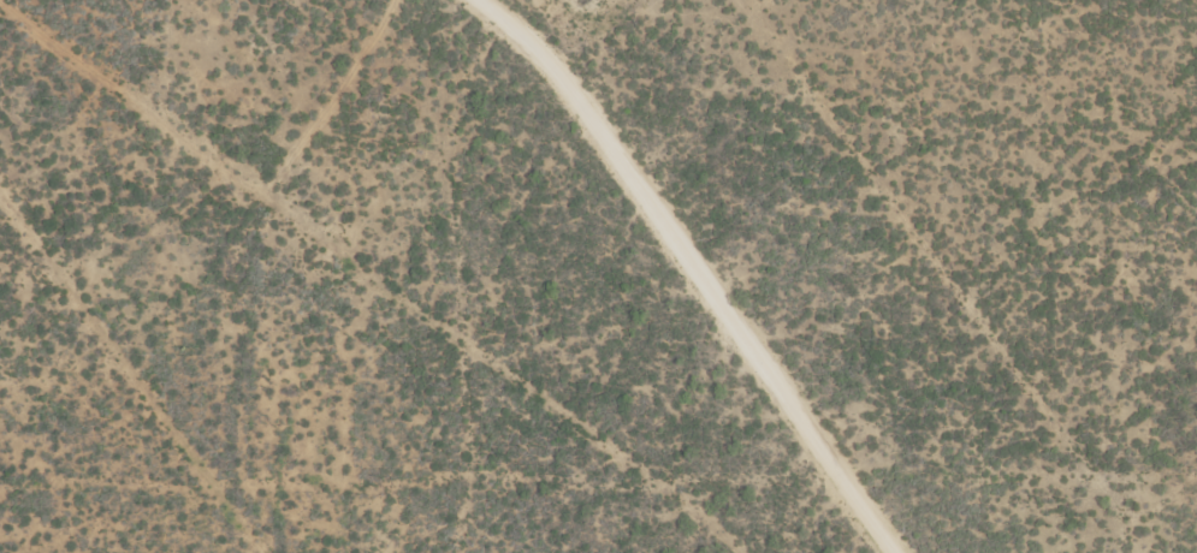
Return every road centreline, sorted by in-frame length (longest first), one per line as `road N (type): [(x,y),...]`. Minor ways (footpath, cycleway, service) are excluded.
road 1 (residential): [(927,552),(676,196),(515,0)]

